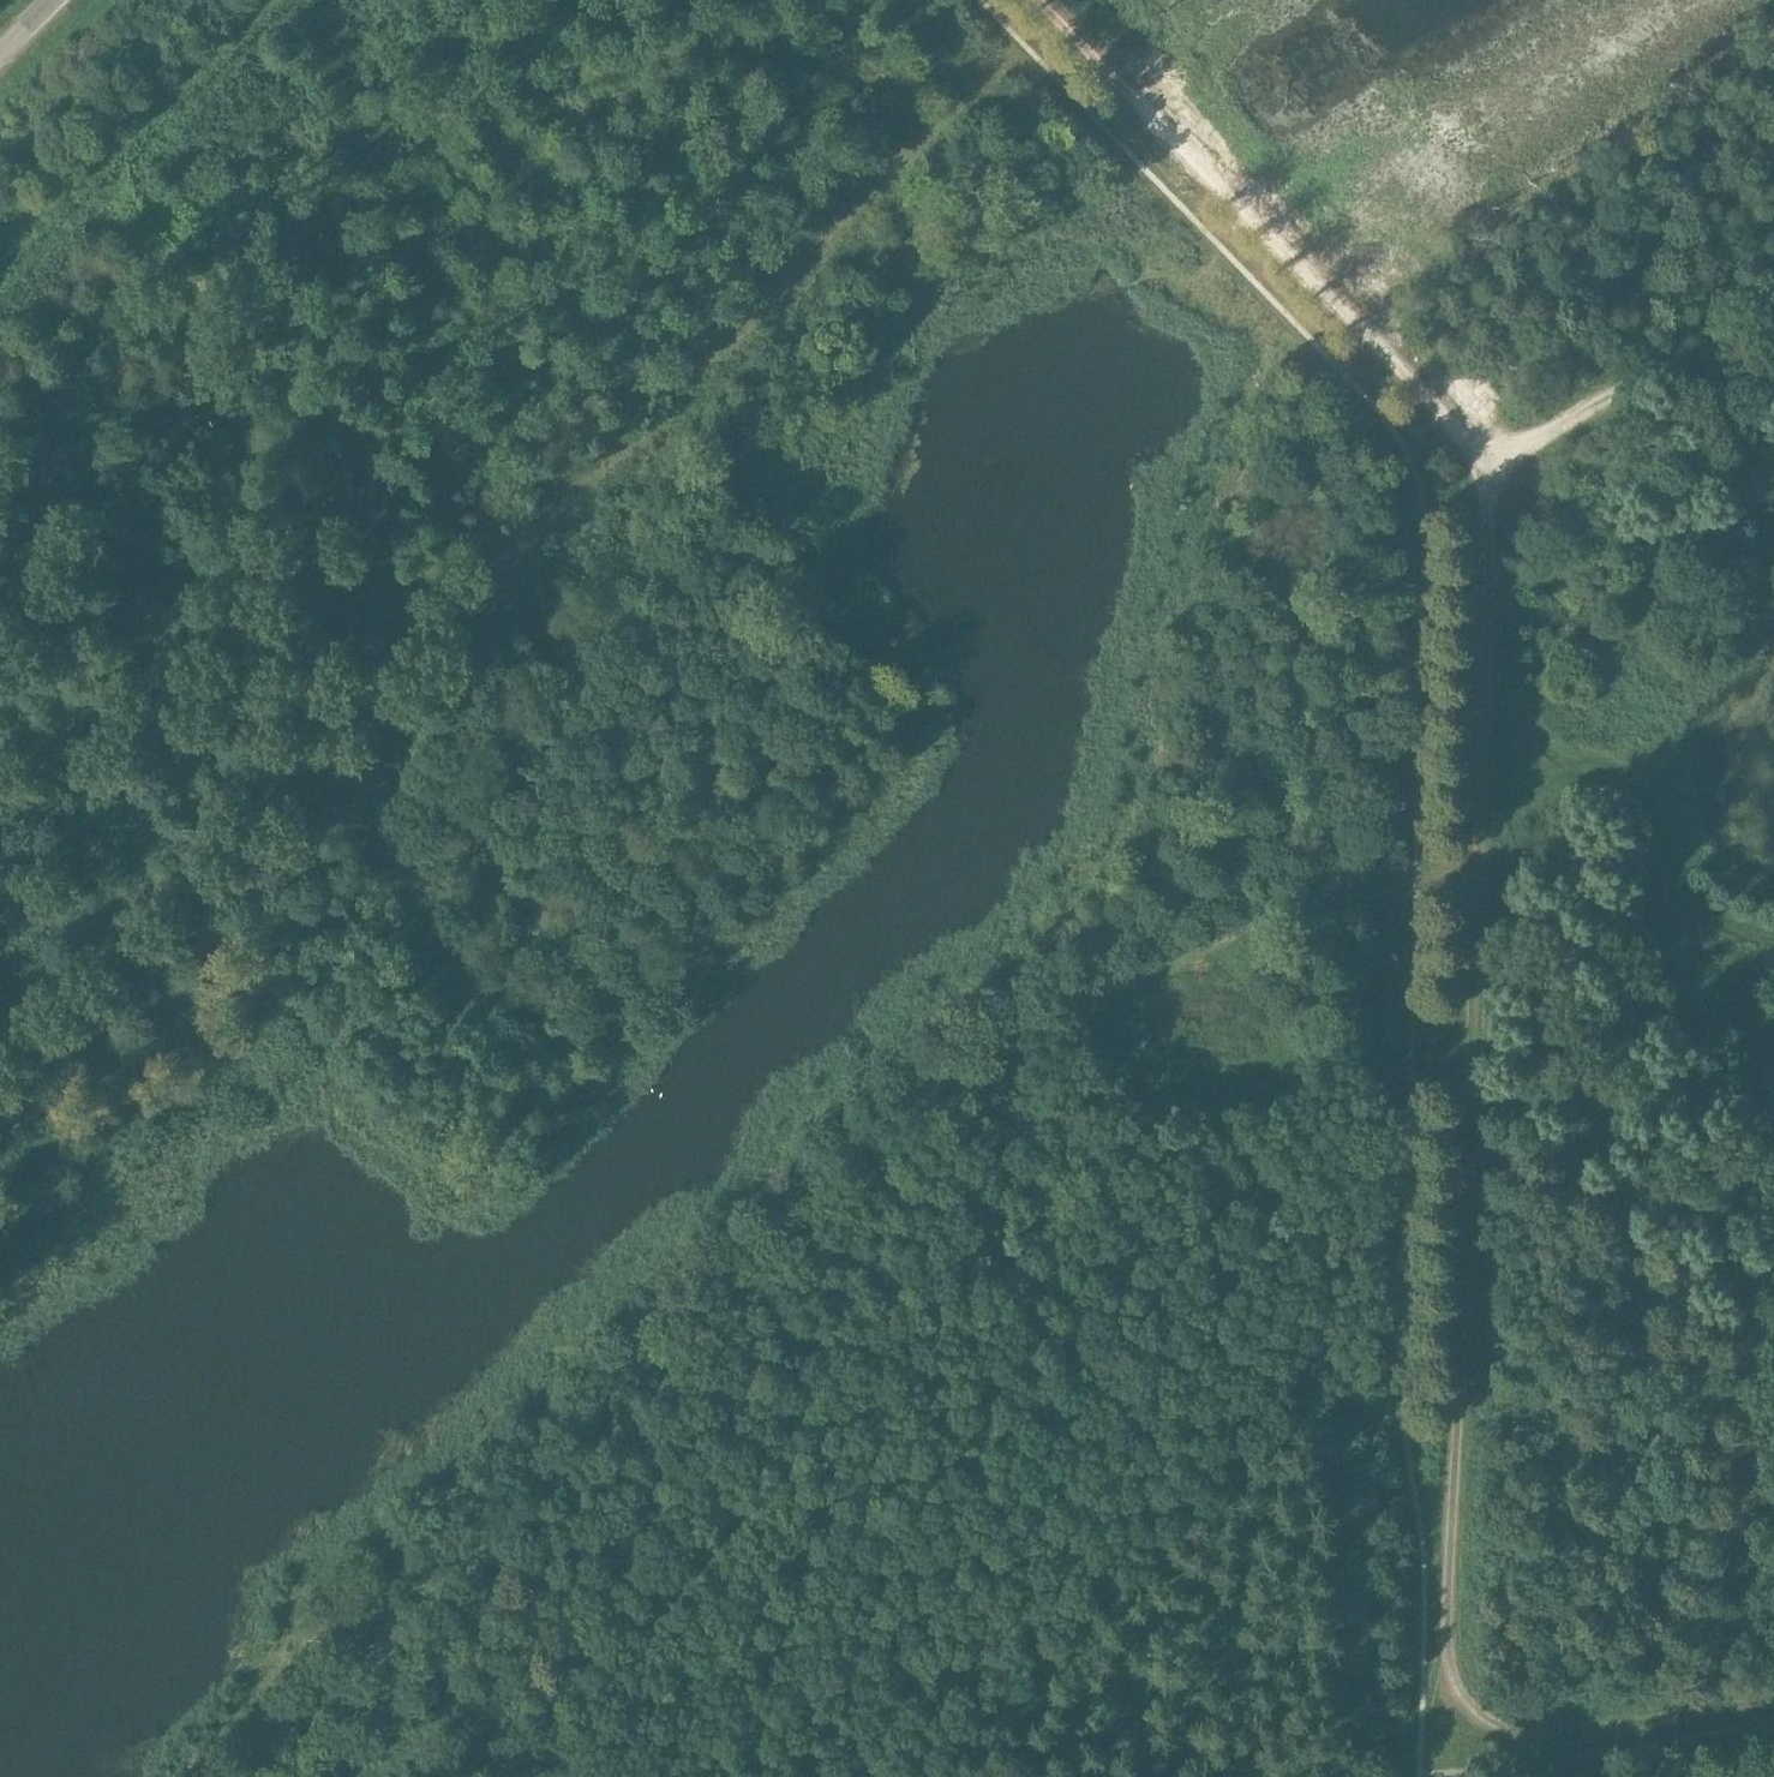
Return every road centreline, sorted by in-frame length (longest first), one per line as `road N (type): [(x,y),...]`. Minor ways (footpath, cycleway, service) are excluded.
road 1 (track): [(1773,1702),(1576,1740),(1501,1736),(1467,1707),(1451,1676),(1488,547),(1480,486),(1453,441),(1025,0)]
road 2 (track): [(1773,267),(1606,386),(1414,455)]

